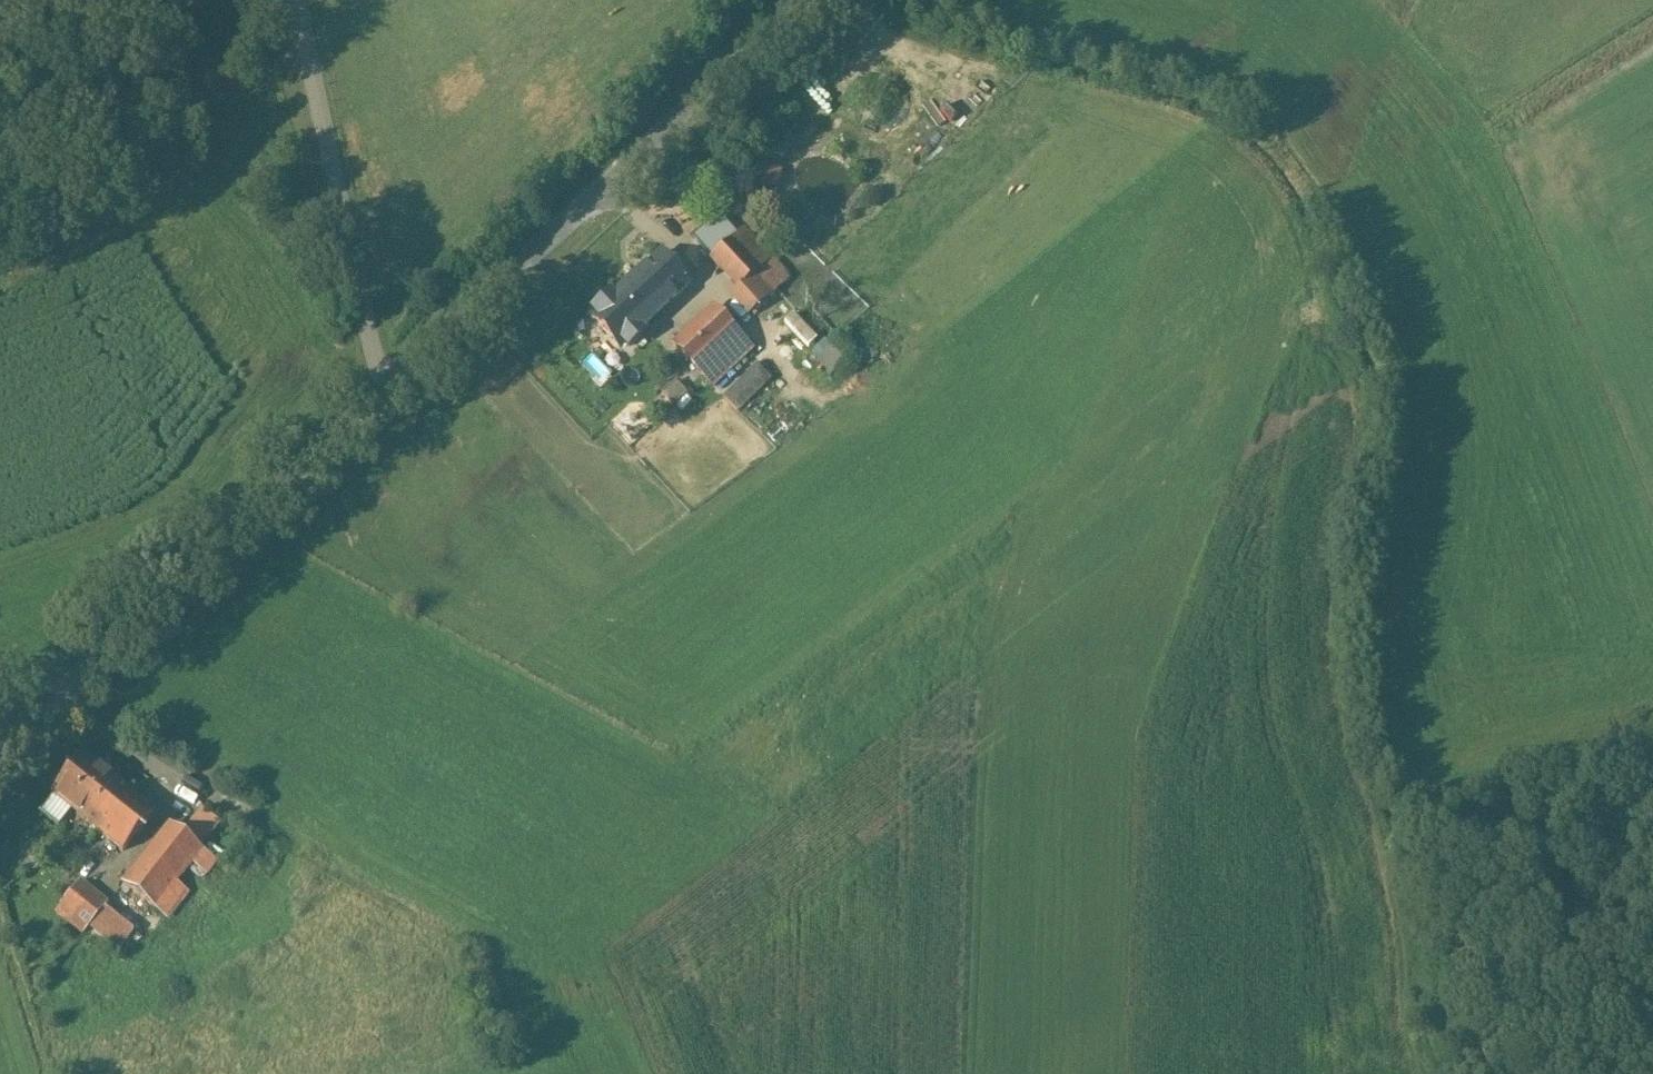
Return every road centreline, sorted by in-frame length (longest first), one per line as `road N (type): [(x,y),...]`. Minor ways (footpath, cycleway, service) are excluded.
road 1 (unclassified): [(49,704),(804,0)]

